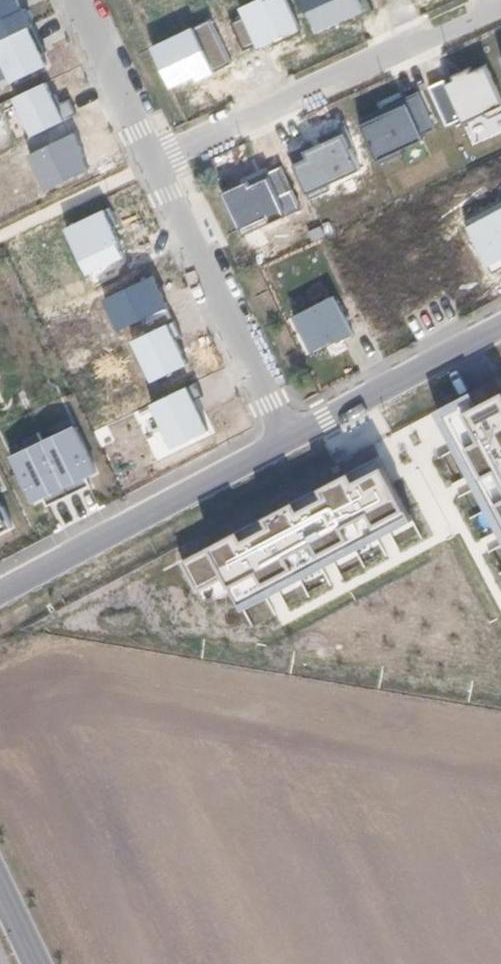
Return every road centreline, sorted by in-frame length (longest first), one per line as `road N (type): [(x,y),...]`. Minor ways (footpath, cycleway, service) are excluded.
road 1 (residential): [(154,163),(500,6)]
road 2 (residential): [(0,591),(285,439)]
road 3 (residential): [(285,439),(154,163)]
road 4 (residential): [(285,439),(500,323)]
road 5 (residential): [(154,163),(77,0)]

